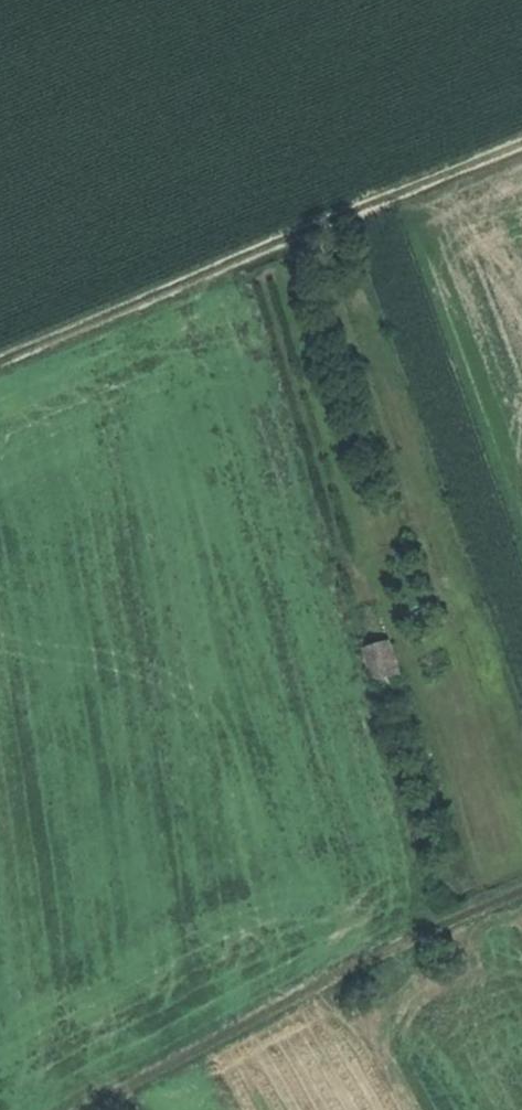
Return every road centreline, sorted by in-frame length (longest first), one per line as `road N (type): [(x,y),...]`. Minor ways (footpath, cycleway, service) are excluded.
road 1 (track): [(0,362),(521,142)]
road 2 (track): [(521,877),(61,1109)]

